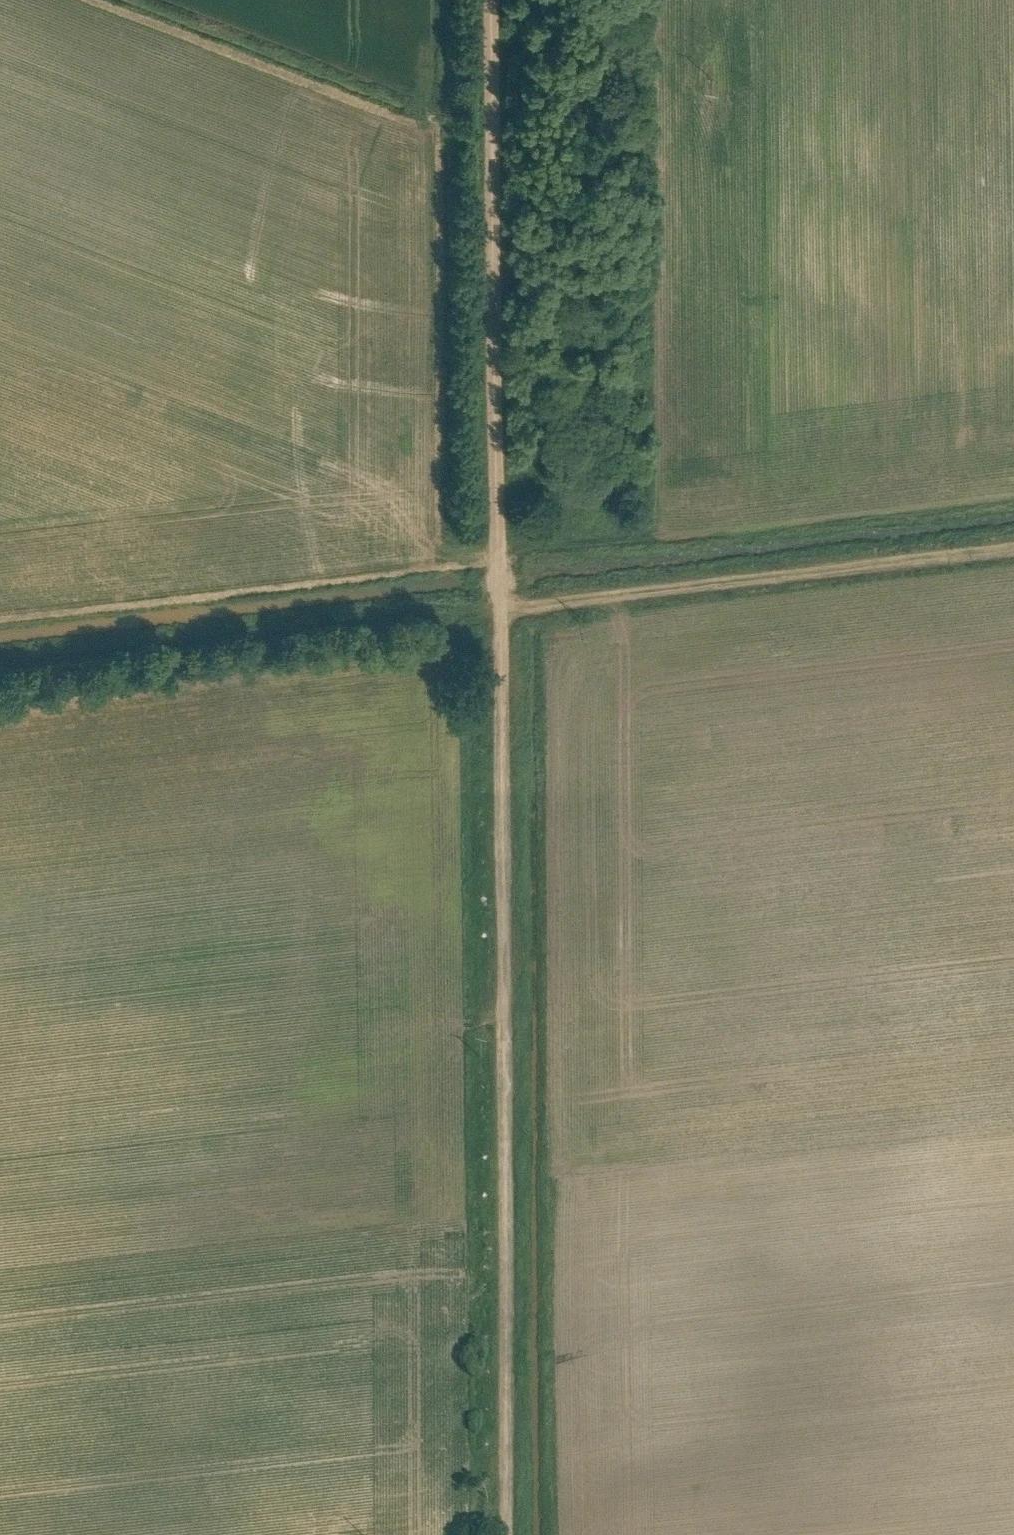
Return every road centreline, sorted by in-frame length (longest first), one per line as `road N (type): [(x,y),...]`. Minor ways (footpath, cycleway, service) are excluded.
road 1 (track): [(489,1534),(497,612),(488,0)]
road 2 (track): [(497,612),(1013,549)]

